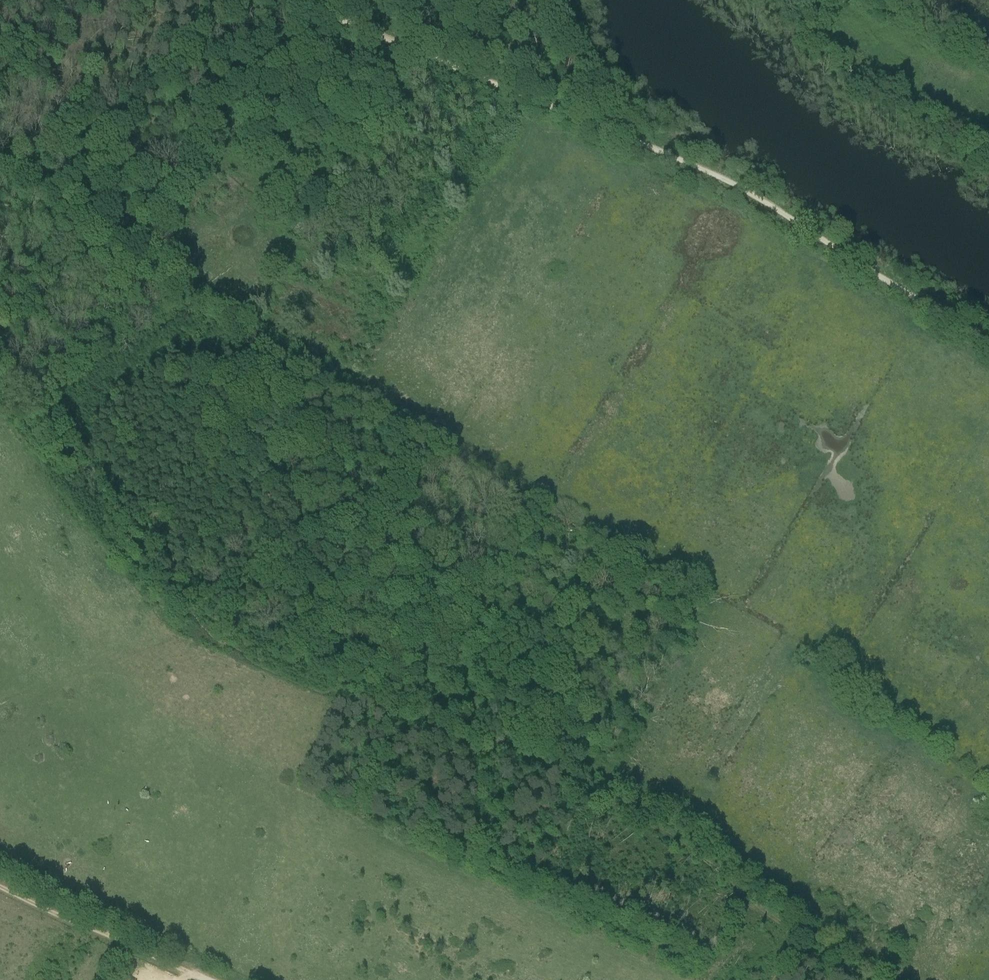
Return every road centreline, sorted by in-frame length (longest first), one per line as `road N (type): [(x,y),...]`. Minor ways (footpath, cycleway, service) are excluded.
road 1 (track): [(988,344),(737,190),(296,0)]
road 2 (track): [(394,705),(490,735),(719,868),(863,979)]
road 3 (track): [(128,937),(0,879)]

